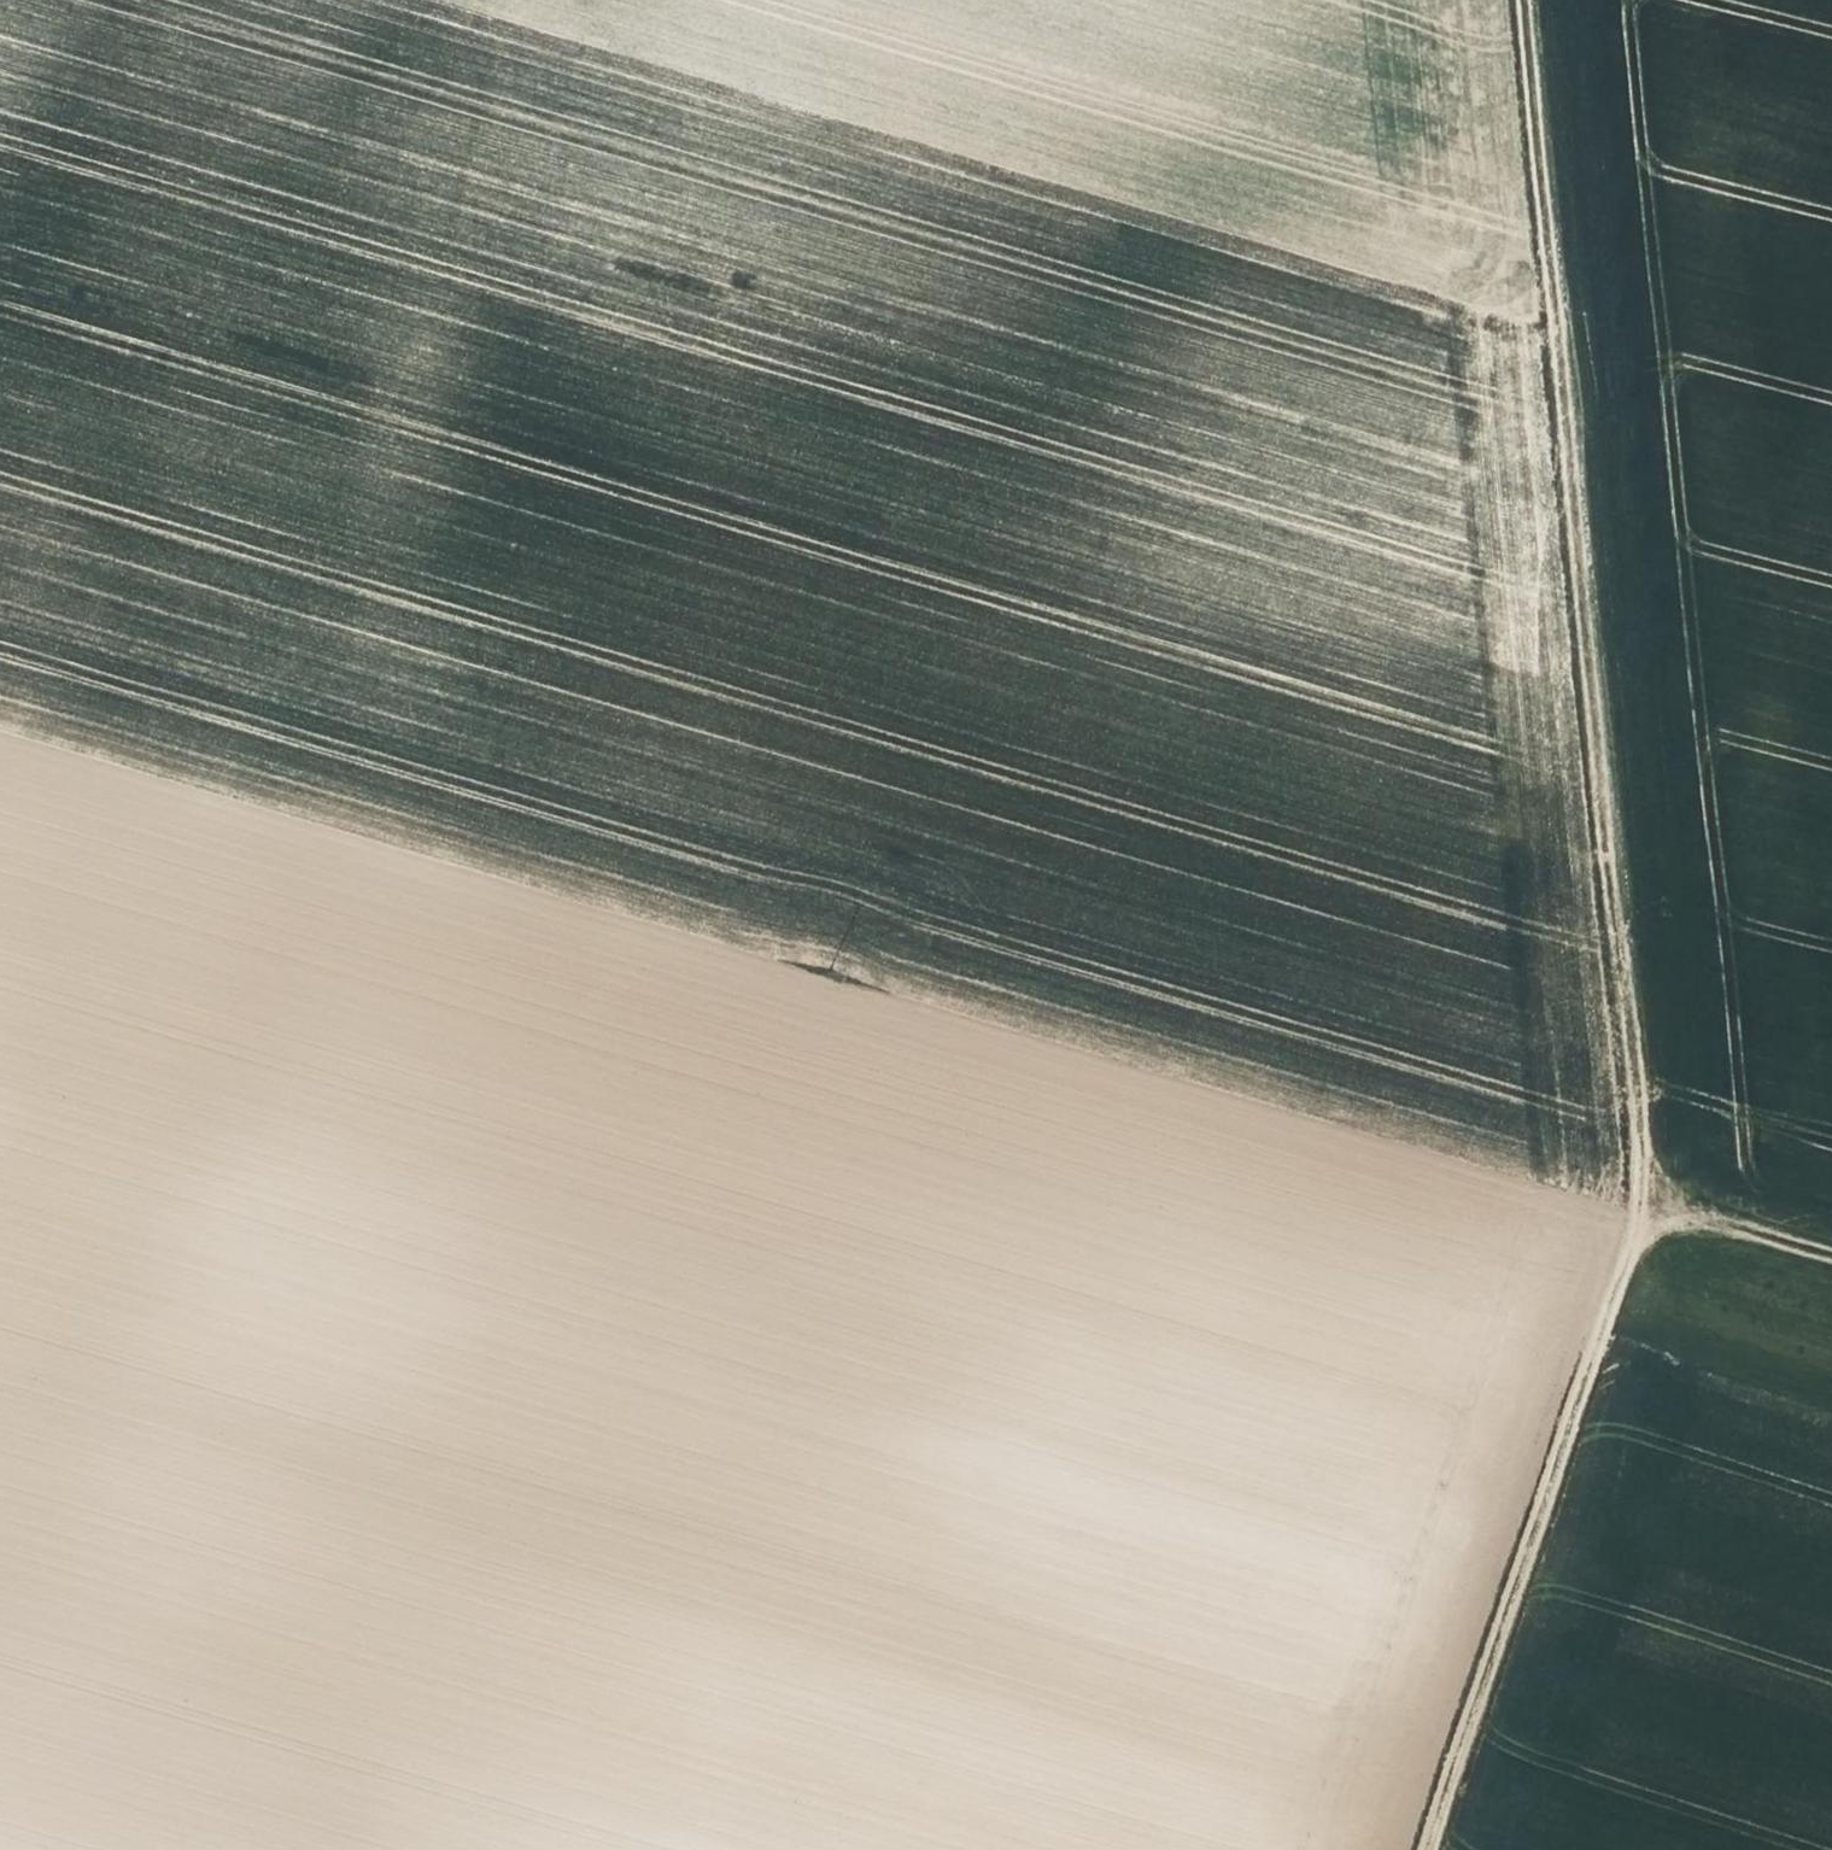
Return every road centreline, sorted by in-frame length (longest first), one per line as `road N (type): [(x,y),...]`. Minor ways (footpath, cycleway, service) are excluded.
road 1 (track): [(1432,1849),(1644,1185),(1526,0)]
road 2 (track): [(1831,1258),(1687,1214),(1658,1215),(1635,1233)]

